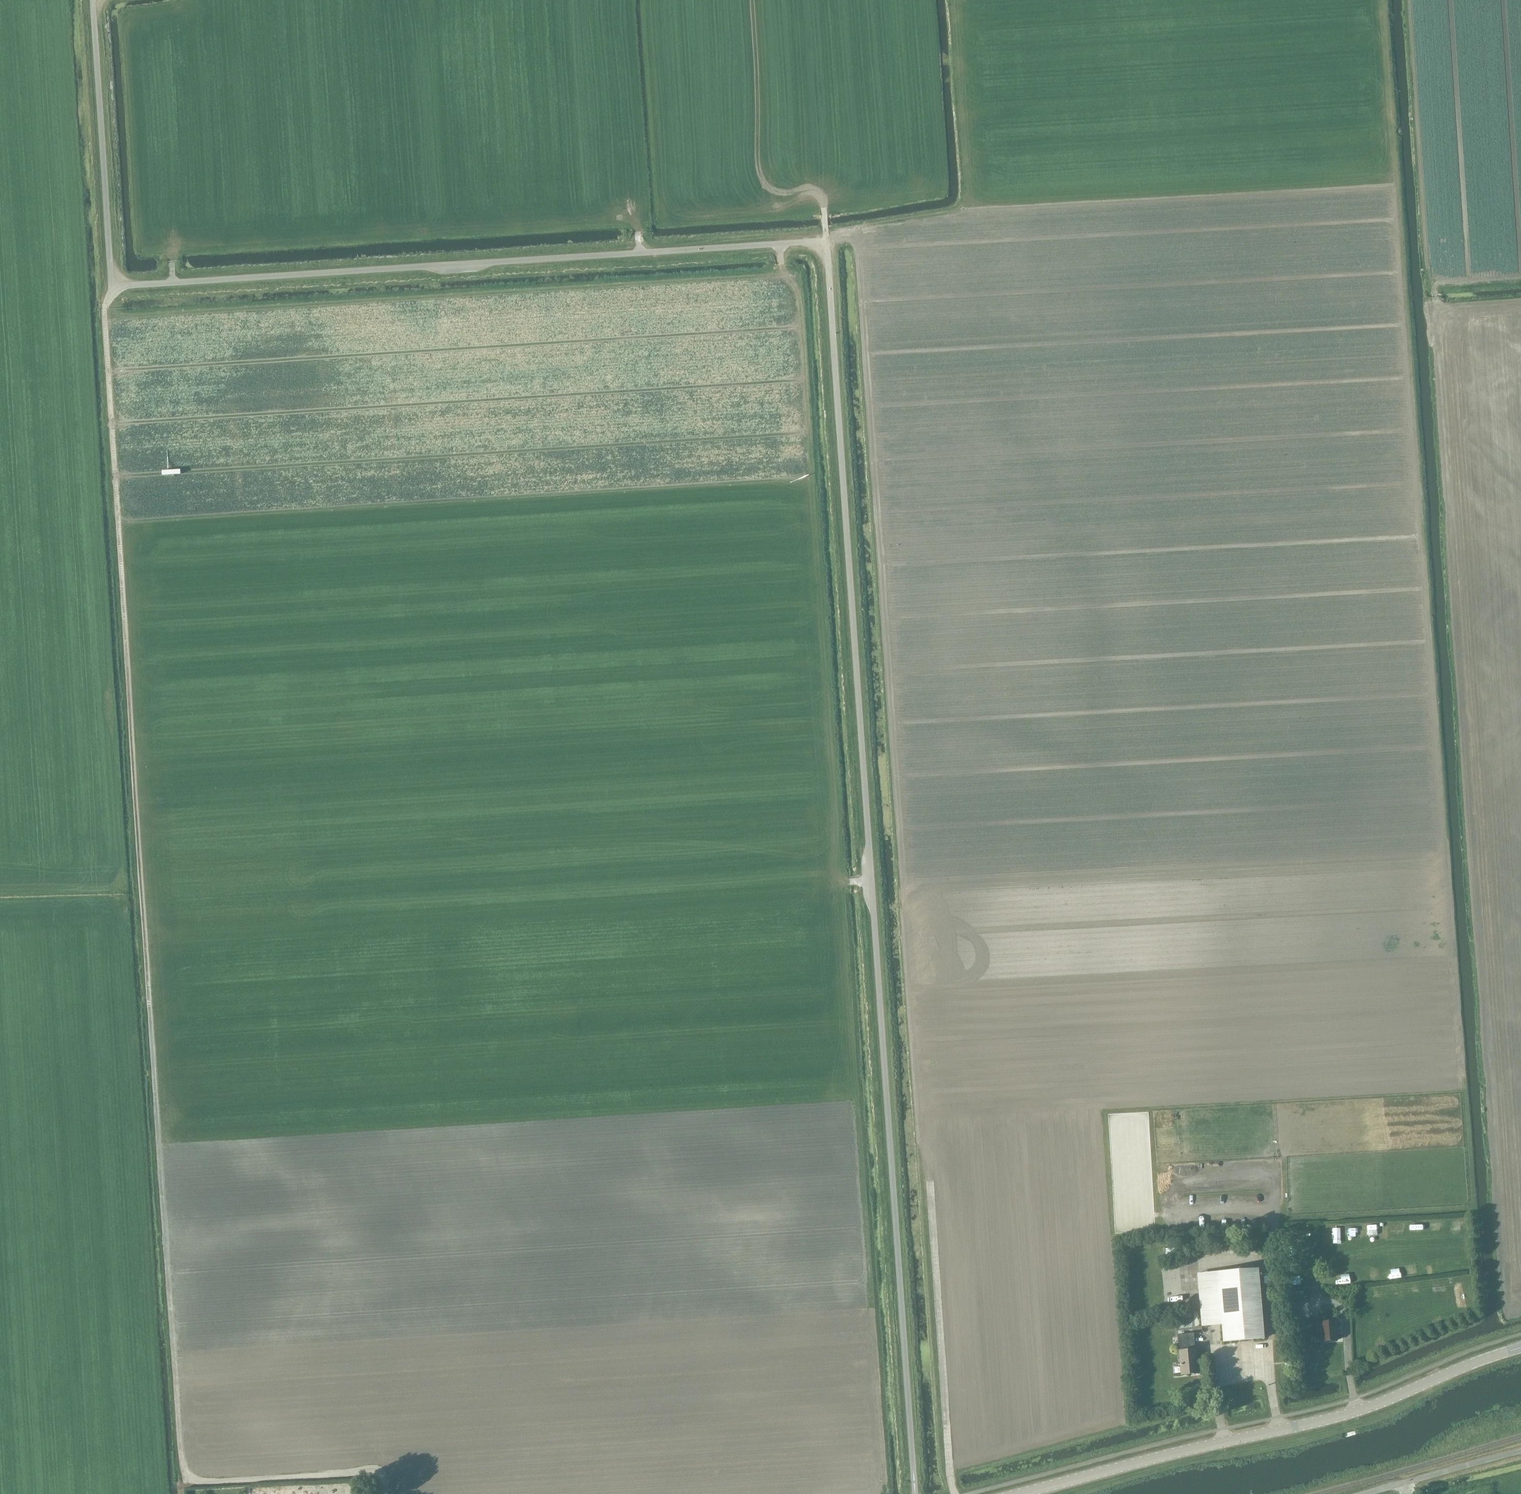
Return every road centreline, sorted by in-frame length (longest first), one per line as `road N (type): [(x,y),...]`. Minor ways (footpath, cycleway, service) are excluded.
road 1 (track): [(386,1493),(378,1472),(198,1482),(184,1475),(104,307),(115,284)]
road 2 (tertiary): [(1017,1493),(1344,1414),(1520,1348)]
road 3 (track): [(1394,181),(1382,0)]
road 4 (unclassified): [(1361,1493),(1520,1451)]
road 5 (track): [(825,239),(953,210)]

